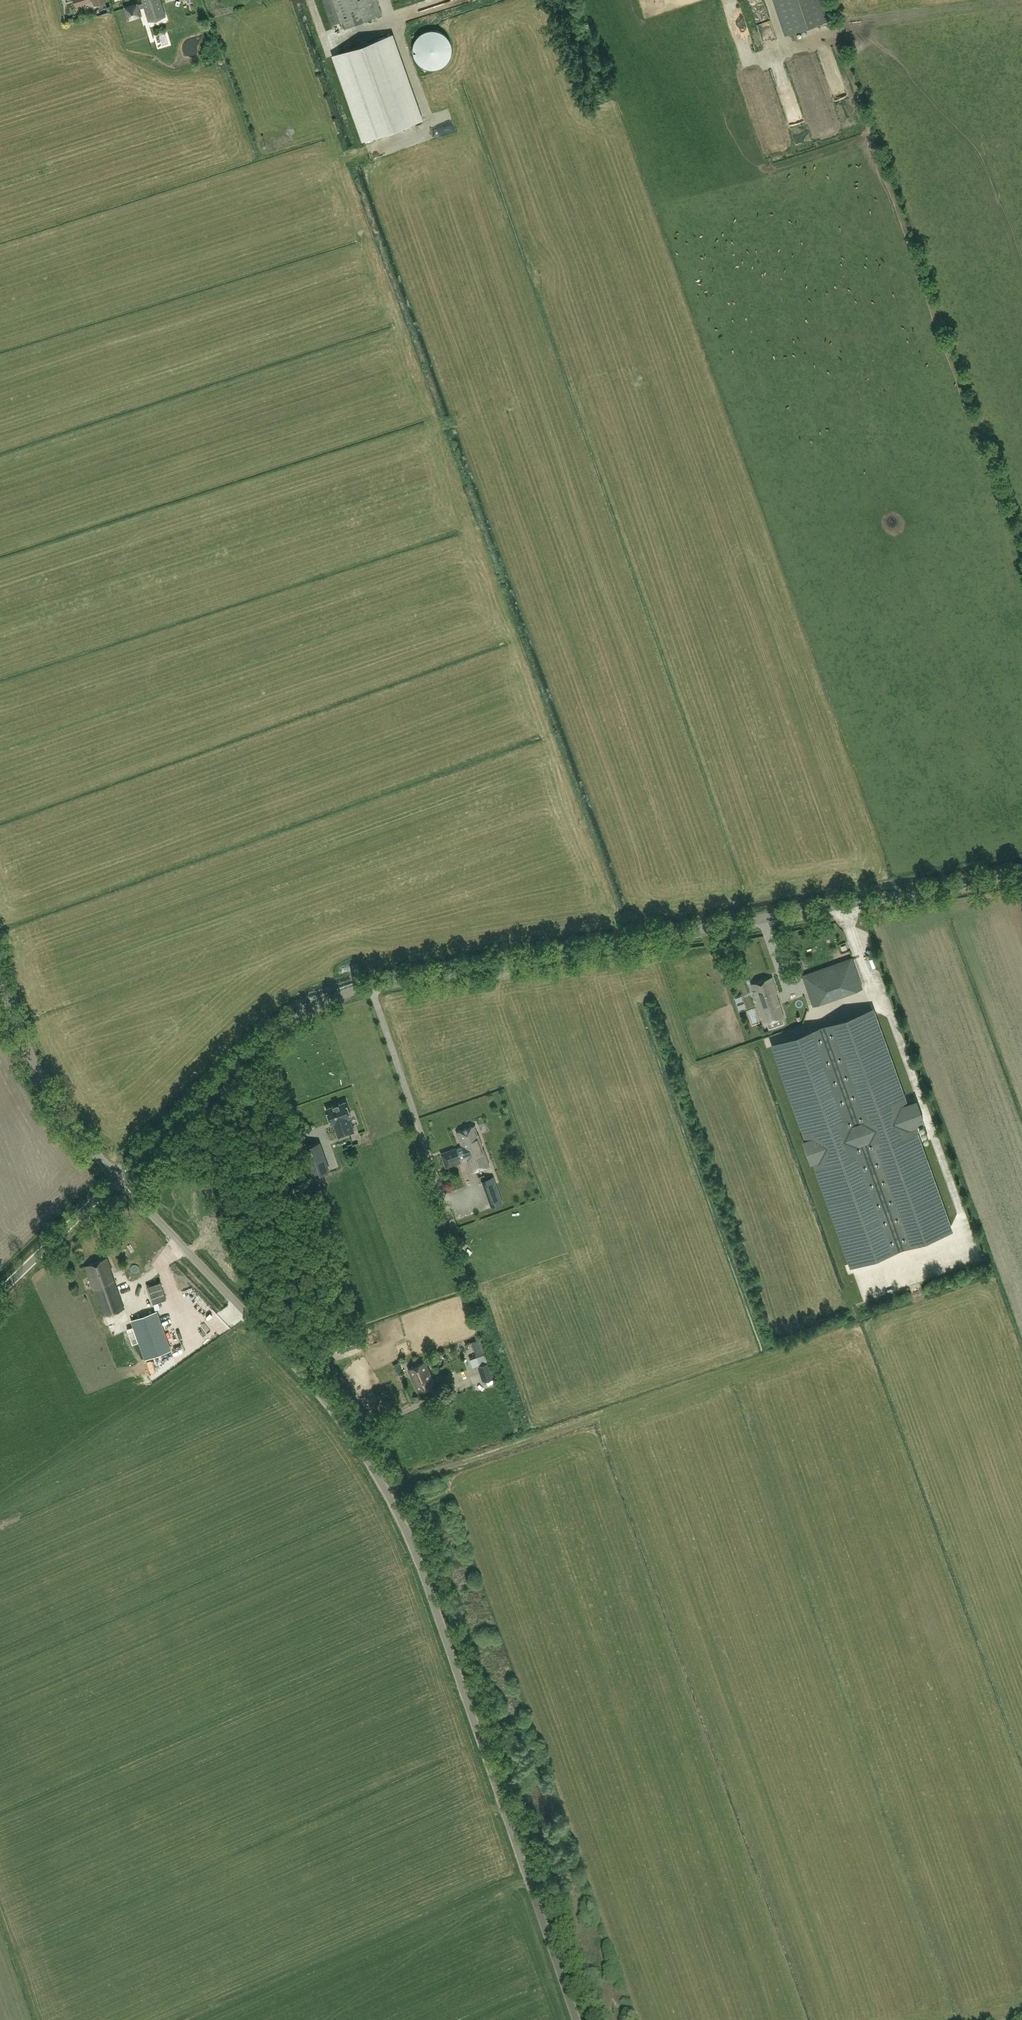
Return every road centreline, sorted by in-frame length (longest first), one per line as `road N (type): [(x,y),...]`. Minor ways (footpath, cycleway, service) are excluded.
road 1 (residential): [(117,1177),(276,1030),(371,983),(1021,876)]
road 2 (unclassified): [(574,2019),(393,1506),(320,1394),(117,1177)]
road 3 (unclassified): [(117,1177),(60,1112),(0,980)]
road 4 (unclassified): [(0,1290),(117,1177)]

